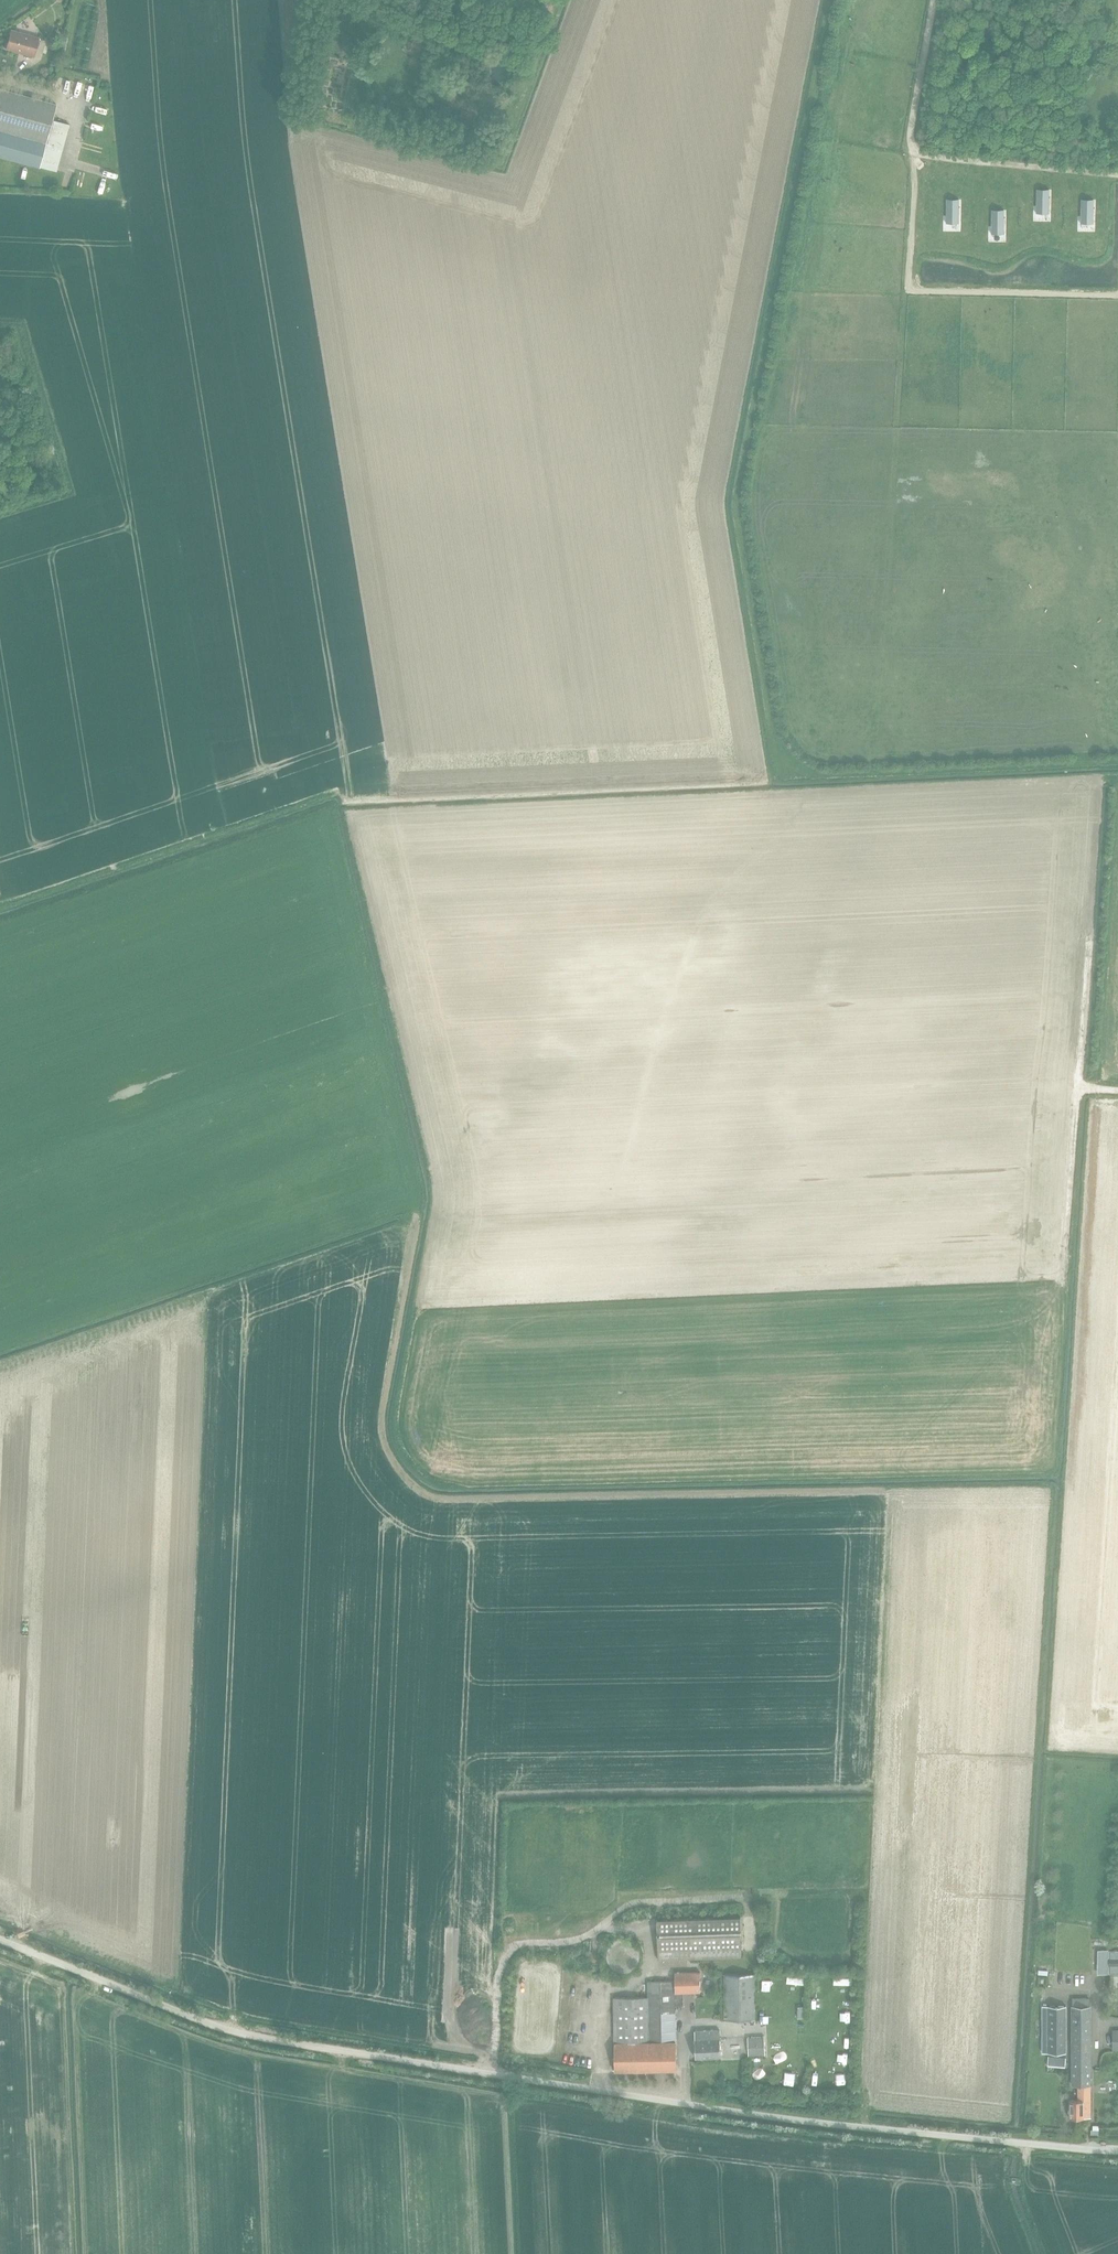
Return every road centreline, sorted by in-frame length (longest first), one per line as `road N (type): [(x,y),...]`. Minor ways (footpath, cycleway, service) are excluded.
road 1 (unclassified): [(1117,2149),(890,2132),(275,2040),(187,2014),(0,1937)]

